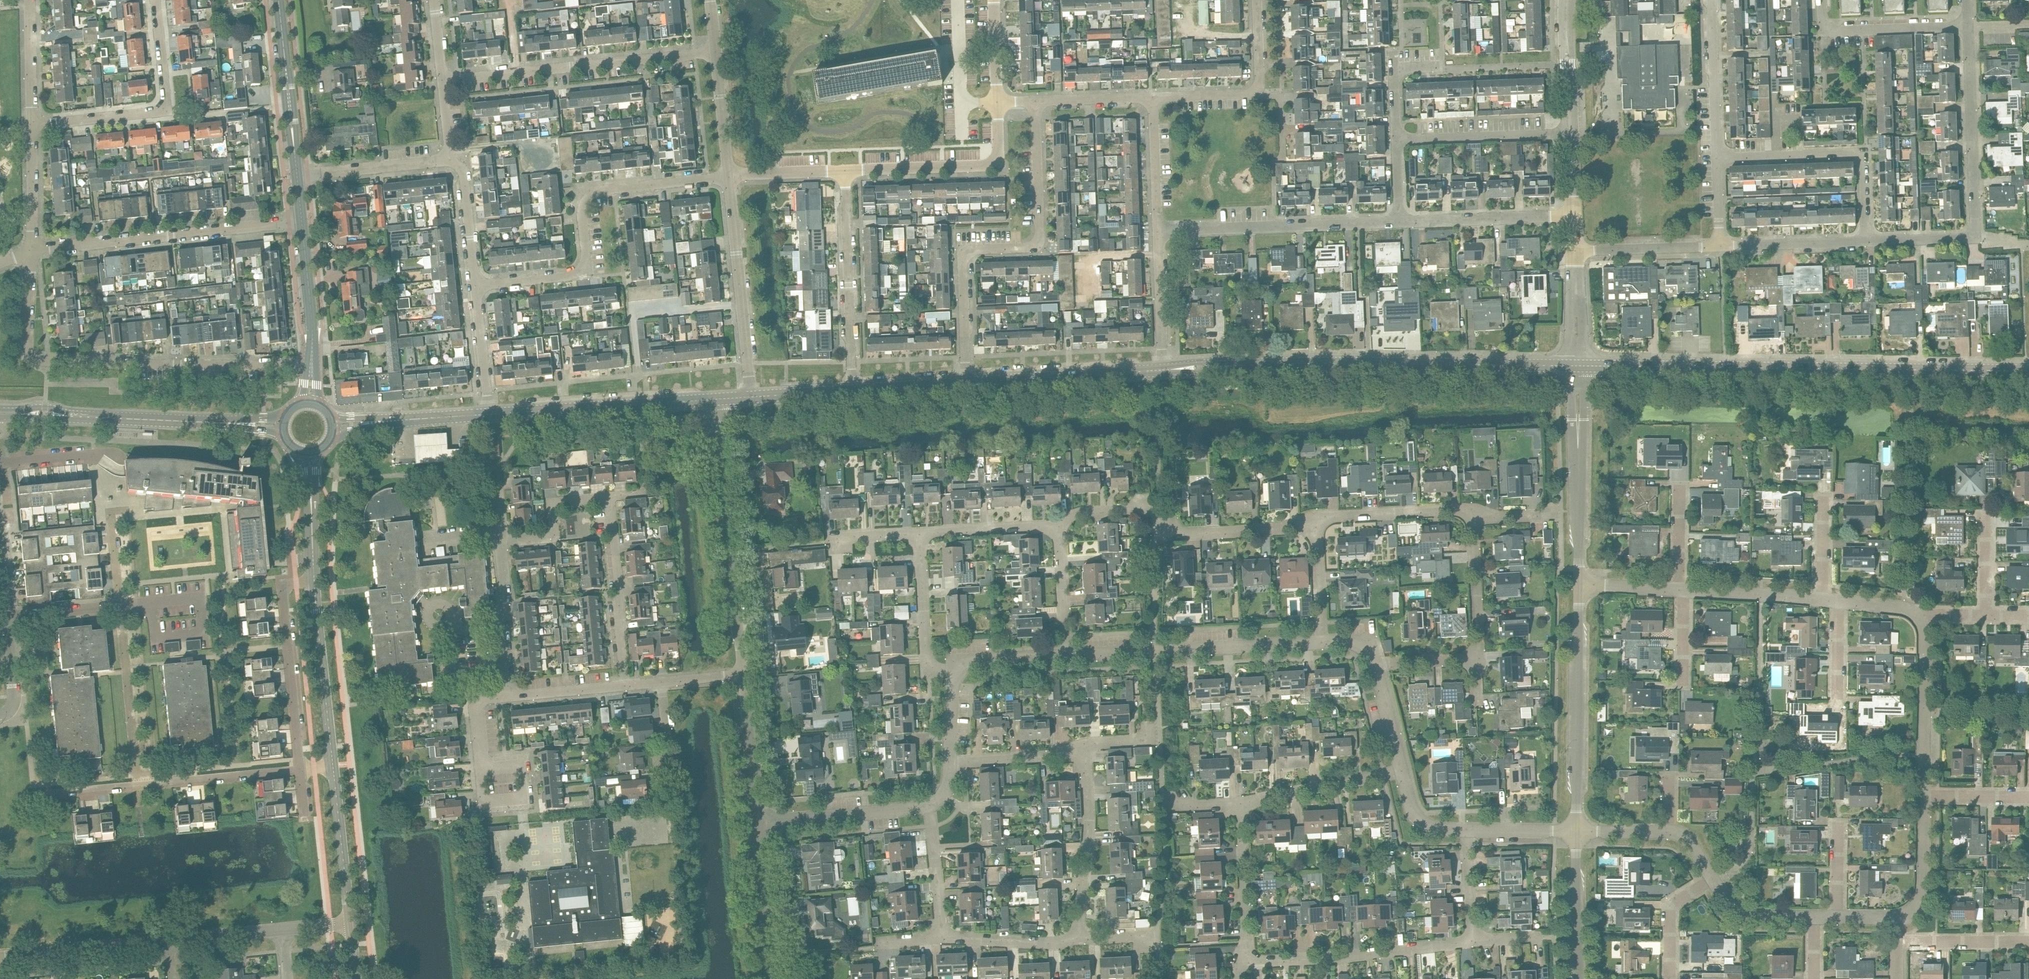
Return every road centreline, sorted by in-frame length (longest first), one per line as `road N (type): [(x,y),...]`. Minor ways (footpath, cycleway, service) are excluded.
road 1 (tertiary): [(1577,361),(2028,366)]
road 2 (tertiary): [(1162,365),(1577,361)]
road 3 (residential): [(311,366),(41,360),(27,341),(31,253)]
road 4 (residential): [(966,378),(966,252),(1026,247),(1040,234),(1035,101)]
road 5 (residential): [(475,286),(576,273),(585,262),(582,213),(593,192),(729,176)]
road 6 (tertiary): [(0,413),(281,429)]
road 7 (residential): [(743,674),(718,394)]
road 8 (residential): [(442,80),(715,51)]
road 9 (residential): [(302,221),(31,253)]
road 10 (residential): [(1321,642),(1066,655)]
road 11 (residential): [(54,792),(301,769)]
road 12 (residential): [(1576,831),(1579,583)]
road 13 (residential): [(156,0),(164,108),(31,125)]
road 14 (residential): [(1157,230),(1399,222)]
road 15 (residential): [(1242,963),(1472,941)]
road 16 (tertiary): [(488,409),(718,394)]
road 17 (residential): [(1579,583),(1577,361)]
road 18 (residential): [(749,392),(729,176)]
road 19 (residential): [(852,386),(845,170)]
road 20 (residential): [(1975,238),(1968,25)]
road 21 (residential): [(314,582),(284,590),(301,769)]
road 22 (residential): [(845,170),(990,164),(999,149),(997,102)]
road 23 (tertiary): [(966,378),(1162,365)]
road 24 (residential): [(1077,938),(1089,828),(1082,748)]
road 25 (residential): [(625,686),(608,497)]
road 26 (tertiary): [(333,766),(314,582)]
road 27 (residential): [(1918,617),(1923,796)]
road 28 (tertiary): [(297,175),(279,0)]
road 29 (residential): [(1399,222),(1573,215)]
road 30 (residential): [(1396,139),(1570,133)]
road 31 (residential): [(929,805),(758,823)]
road 32 (residential): [(1968,25),(1836,31),(1827,26),(1821,0)]
road 33 (residential): [(0,957),(168,941)]
road 34 (residential): [(511,697),(501,533)]
road 35 (residential): [(1241,802),(1402,771)]
road 36 (residential): [(1242,963),(1248,943),(1241,802)]
road 37 (residential): [(1155,534),(1315,521)]
road 38 (tertiary): [(331,429),(488,409)]
road 39 (residential): [(1717,158),(1712,0)]
road 40 (residential): [(955,672),(928,661),(920,533)]
road 41 (residential): [(1315,521),(1472,511)]
road 42 (tertiary): [(349,922),(333,766)]
road 43 (residential): [(773,978),(758,823)]
road 44 (residential): [(297,175),(451,160)]
road 45 (residential): [(758,823),(743,674)]
road 46 (residential): [(1474,659),(1472,511)]
road 47 (residential): [(1720,246),(1867,241)]
road 48 (residential): [(1579,978),(1576,831)]
road 49 (residential): [(6,617),(151,603)]
road 50 (tertiary): [(311,366),(302,221)]
road 51 (residential): [(1575,251),(1720,246)]
road 52 (residential): [(1717,158),(1857,155)]
road 53 (residential): [(1683,590),(1822,600)]
road 54 (residential): [(920,533),(1058,526)]
road 55 (residential): [(1162,365),(1157,230)]
road 56 (residential): [(942,937),(1077,938)]
road 57 (residential): [(1923,796),(1920,902),(1896,916)]
road 58 (residential): [(949,762),(1082,748)]
road 59 (residential): [(1157,230),(1152,97)]
road 60 (residential): [(1570,133),(1567,0)]
road 61 (residential): [(942,937),(929,805)]
road 62 (residential): [(1896,941),(2028,941)]
road 63 (residential): [(151,603),(199,598),(203,633),(155,638)]
road 64 (residential): [(608,497),(557,503),(552,530),(542,536),(501,533)]
road 65 (residential): [(475,286),(464,176),(451,160)]
road 66 (residential): [(1066,655),(1058,526)]
road 67 (residential): [(31,253),(31,125)]
road 68 (residential): [(123,471),(87,455),(0,464)]
road 69 (residential): [(729,176),(715,51)]
road 70 (tertiary): [(314,582),(308,457)]
road 71 (residential): [(31,125),(29,0)]
road 72 (residential): [(488,409),(475,286)]
road 73 (residential): [(1321,642),(1315,521)]

